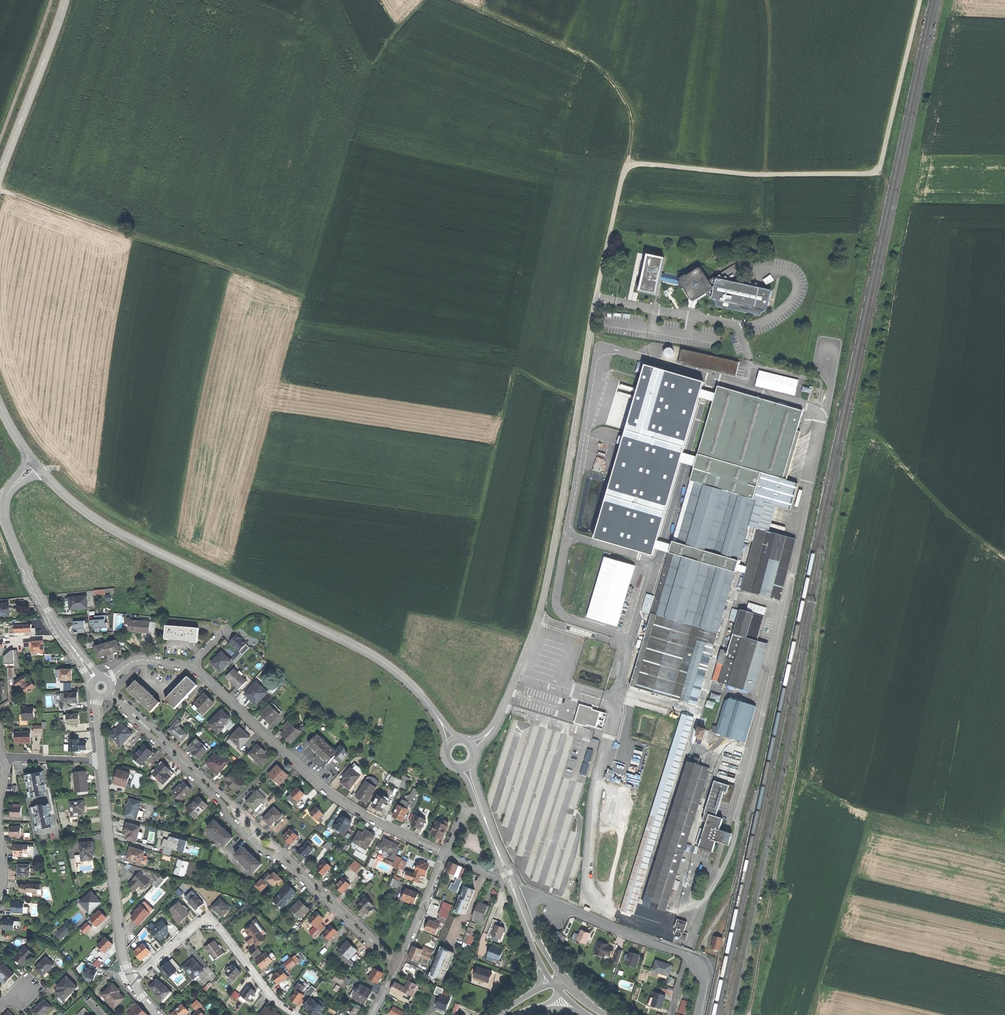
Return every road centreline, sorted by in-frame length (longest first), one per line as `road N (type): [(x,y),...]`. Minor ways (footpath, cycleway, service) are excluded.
road 1 (track): [(878,169),(886,187),(754,798),(730,897),(696,959)]
road 2 (track): [(749,1014),(855,429)]
road 3 (secondary): [(44,473),(111,528),(375,658),(418,693),(450,739)]
road 4 (unclassified): [(473,746),(496,724),(537,619),(596,298)]
road 5 (unclassified): [(656,164),(874,172),(920,0)]
road 6 (track): [(810,1014),(870,817),(1004,843)]
road 7 (track): [(303,297),(0,190)]
road 8 (residential): [(193,666),(324,790),(445,855)]
road 9 (track): [(631,166),(633,114),(598,65),(455,0)]
road 10 (residential): [(556,969),(533,914),(538,900),(688,956)]
road 11 (residential): [(295,1014),(214,923),(196,926),(131,980)]
road 12 (residential): [(131,980),(102,760)]
road 13 (secondary): [(65,0),(0,175)]
road 14 (track): [(1004,557),(942,506),(874,431)]
road 15 (residential): [(71,647),(6,520),(11,488)]
road 16 (unclassified): [(656,164),(624,173),(596,298)]
road 17 (residential): [(285,859),(377,947)]
road 18 (residential): [(377,947),(285,859)]
road 19 (residential): [(397,970),(445,855)]
road 20 (residential): [(126,708),(213,792)]
road 21 (residential): [(126,708),(213,792)]

